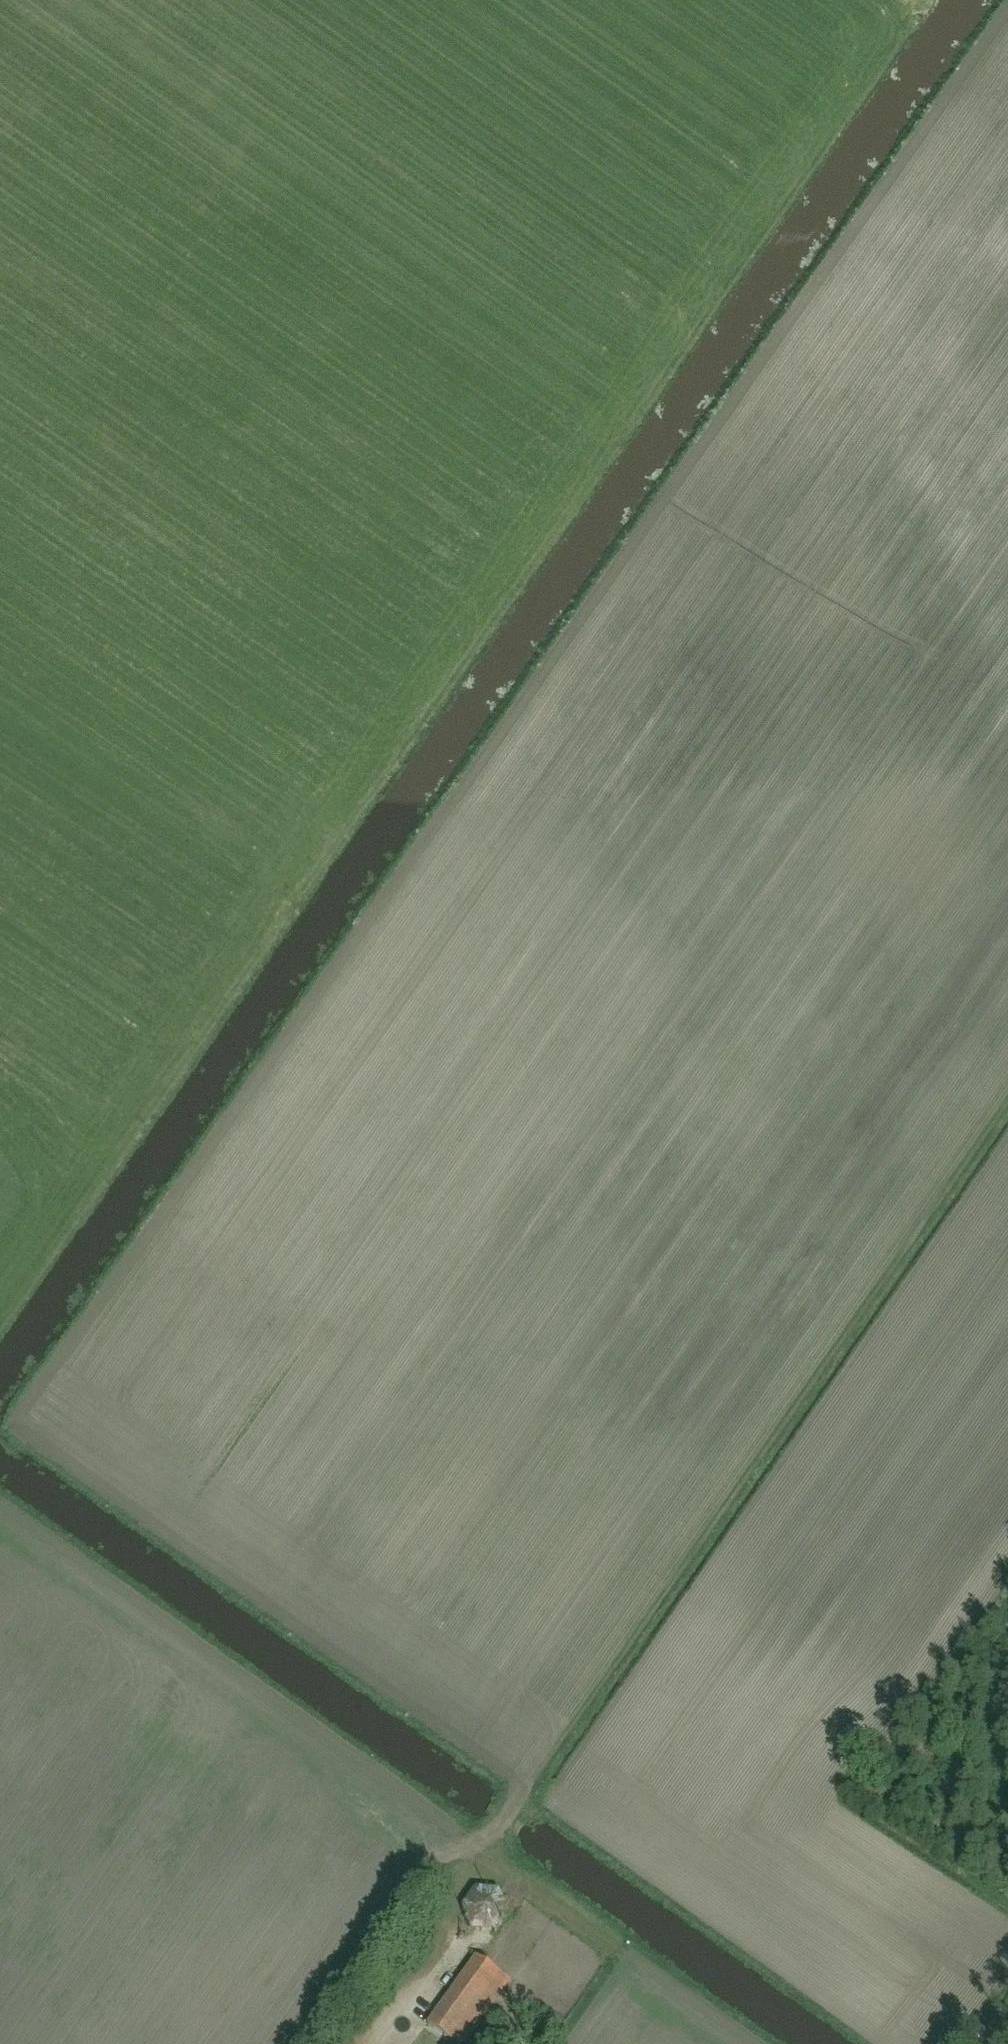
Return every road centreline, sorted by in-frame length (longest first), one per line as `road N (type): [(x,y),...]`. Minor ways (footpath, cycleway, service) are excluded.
road 1 (track): [(533,1783),(1007,1101)]
road 2 (track): [(533,1783),(491,1836),(417,1879),(302,2043)]

